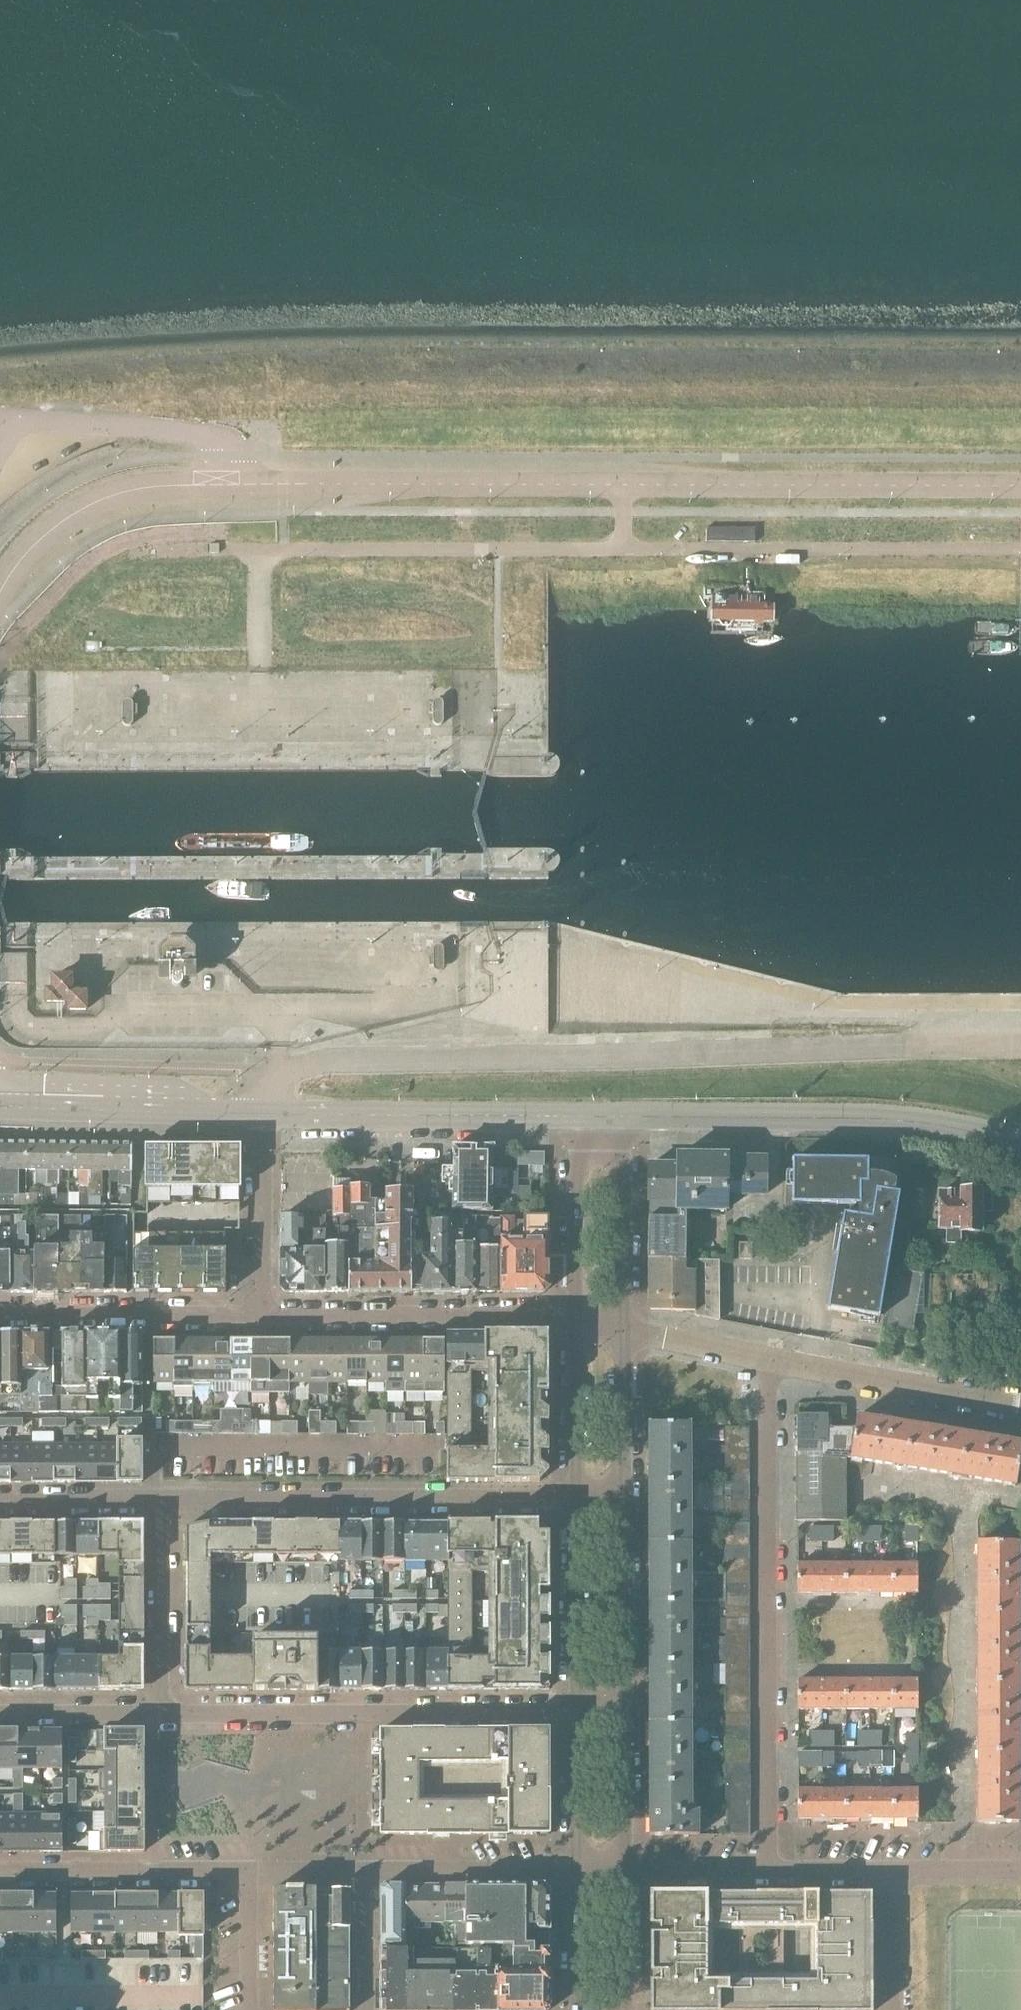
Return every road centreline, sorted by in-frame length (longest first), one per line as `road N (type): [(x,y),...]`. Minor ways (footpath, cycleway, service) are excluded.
road 1 (tertiary): [(226,485),(1020,487)]
road 2 (residential): [(767,1870),(769,1360)]
road 3 (residential): [(157,1499),(575,1496)]
road 4 (residential): [(159,1714),(575,1713)]
road 5 (tertiary): [(1020,1148),(900,1125),(617,1118)]
road 6 (tertiary): [(585,1120),(266,1118)]
road 7 (residential): [(266,1316),(576,1318)]
road 8 (tertiary): [(266,1118),(0,1107)]
road 9 (residential): [(0,1316),(266,1316)]
road 10 (tertiary): [(0,589),(47,533),(79,510),(161,485),(226,485)]
road 11 (residential): [(769,1360),(1020,1402)]
road 12 (residential): [(251,1871),(0,1871)]
road 13 (residential): [(575,1496),(575,1713)]
road 14 (residential): [(625,1713),(625,1496)]
road 15 (residential): [(159,1714),(157,1499)]
road 16 (residential): [(625,1332),(617,1118)]
road 17 (residential): [(575,1870),(363,1871)]
road 18 (residential): [(585,1120),(576,1318)]
road 19 (residential): [(266,1316),(266,1118)]
road 20 (residential): [(576,1318),(575,1496)]
road 21 (residential): [(625,1496),(625,1332)]
road 22 (residential): [(0,1715),(159,1714)]
road 23 (residential): [(0,1504),(157,1499)]
road 24 (residential): [(575,1713),(575,1870)]
road 25 (residential): [(625,1870),(625,1713)]
road 26 (residential): [(625,1332),(769,1360)]
road 27 (residential): [(767,1870),(625,1870)]
road 28 (residential): [(620,2009),(625,1870)]
road 29 (residential): [(575,1870),(576,2009)]
road 30 (residential): [(891,2009),(890,1870)]
road 31 (residential): [(365,2009),(363,1871)]
road 32 (residential): [(249,2009),(251,1871)]
road 33 (residential): [(1020,1870),(890,1870)]
road 34 (residential): [(890,1870),(767,1870)]

